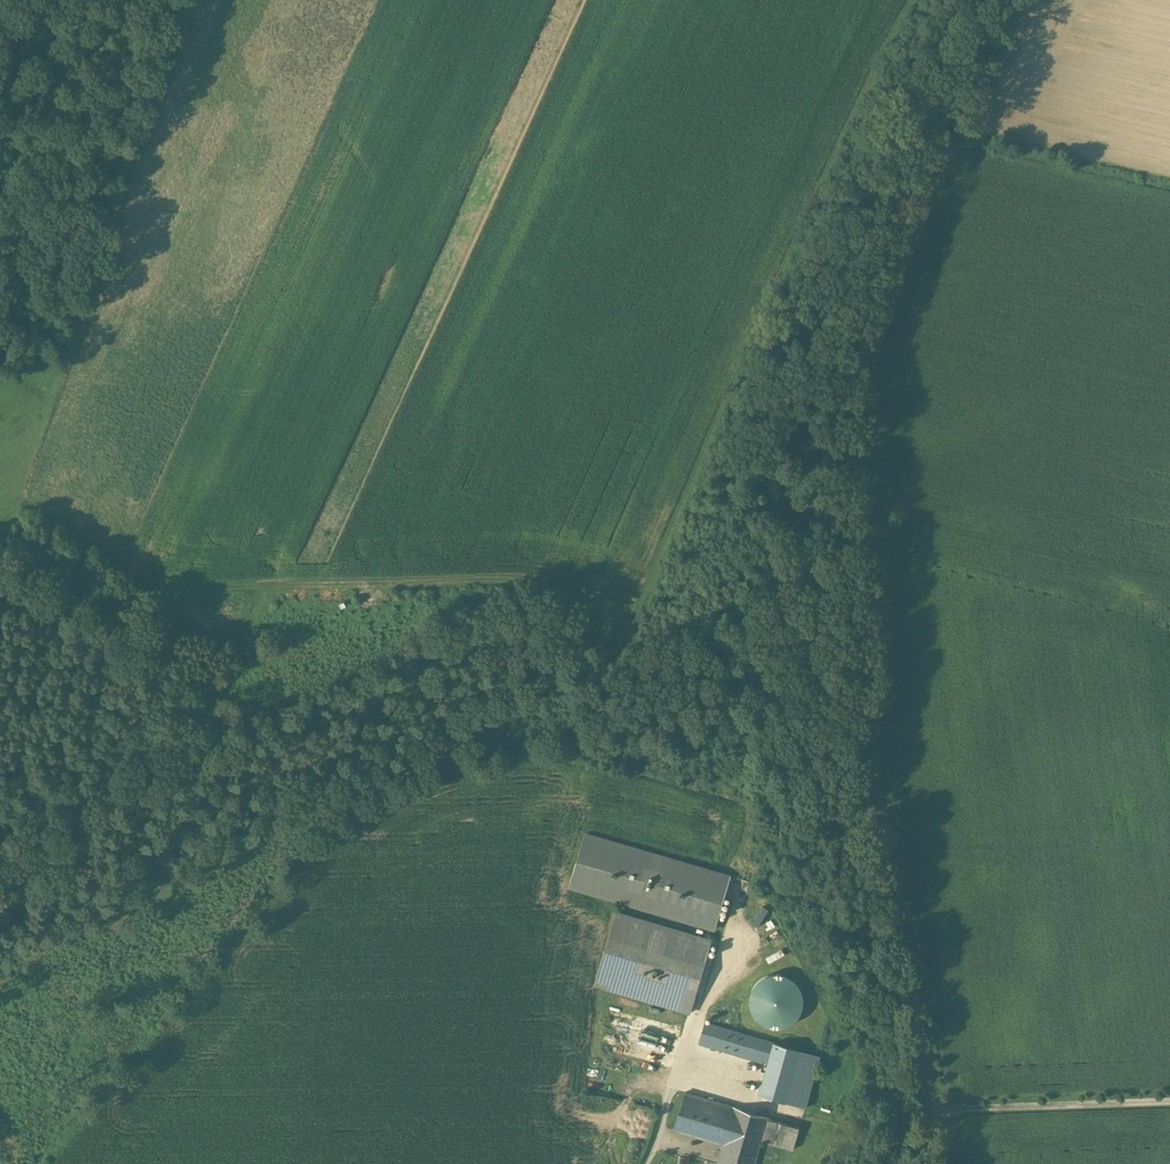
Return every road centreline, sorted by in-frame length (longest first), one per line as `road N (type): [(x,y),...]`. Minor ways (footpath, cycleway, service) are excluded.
road 1 (unclassified): [(924,1163),(930,1111),(865,708),(840,381),(932,105),(1002,0)]
road 2 (track): [(597,654),(0,969)]
road 3 (track): [(597,654),(607,615),(598,598),(569,587),(493,581),(175,589)]

